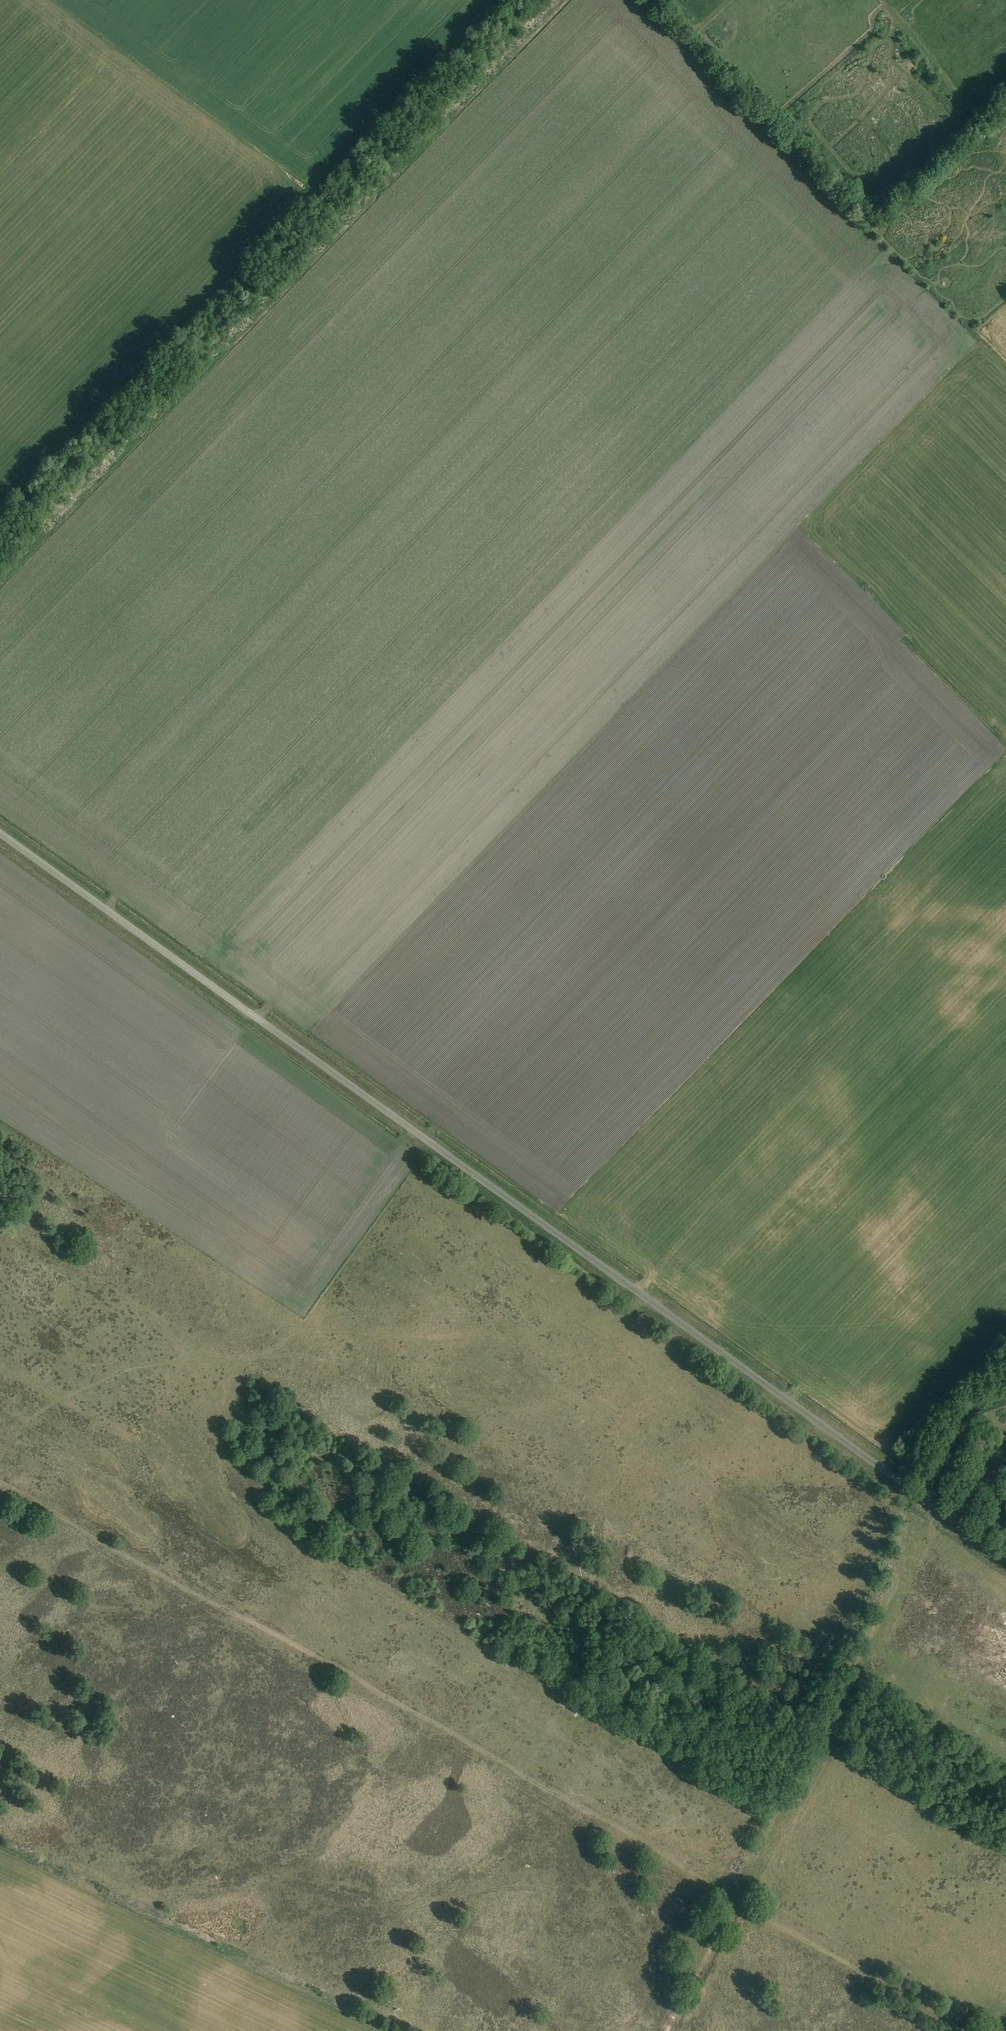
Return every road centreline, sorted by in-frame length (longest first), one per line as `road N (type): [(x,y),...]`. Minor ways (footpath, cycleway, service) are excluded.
road 1 (unclassified): [(1005,1557),(0,833)]
road 2 (track): [(969,2030),(0,1484)]

